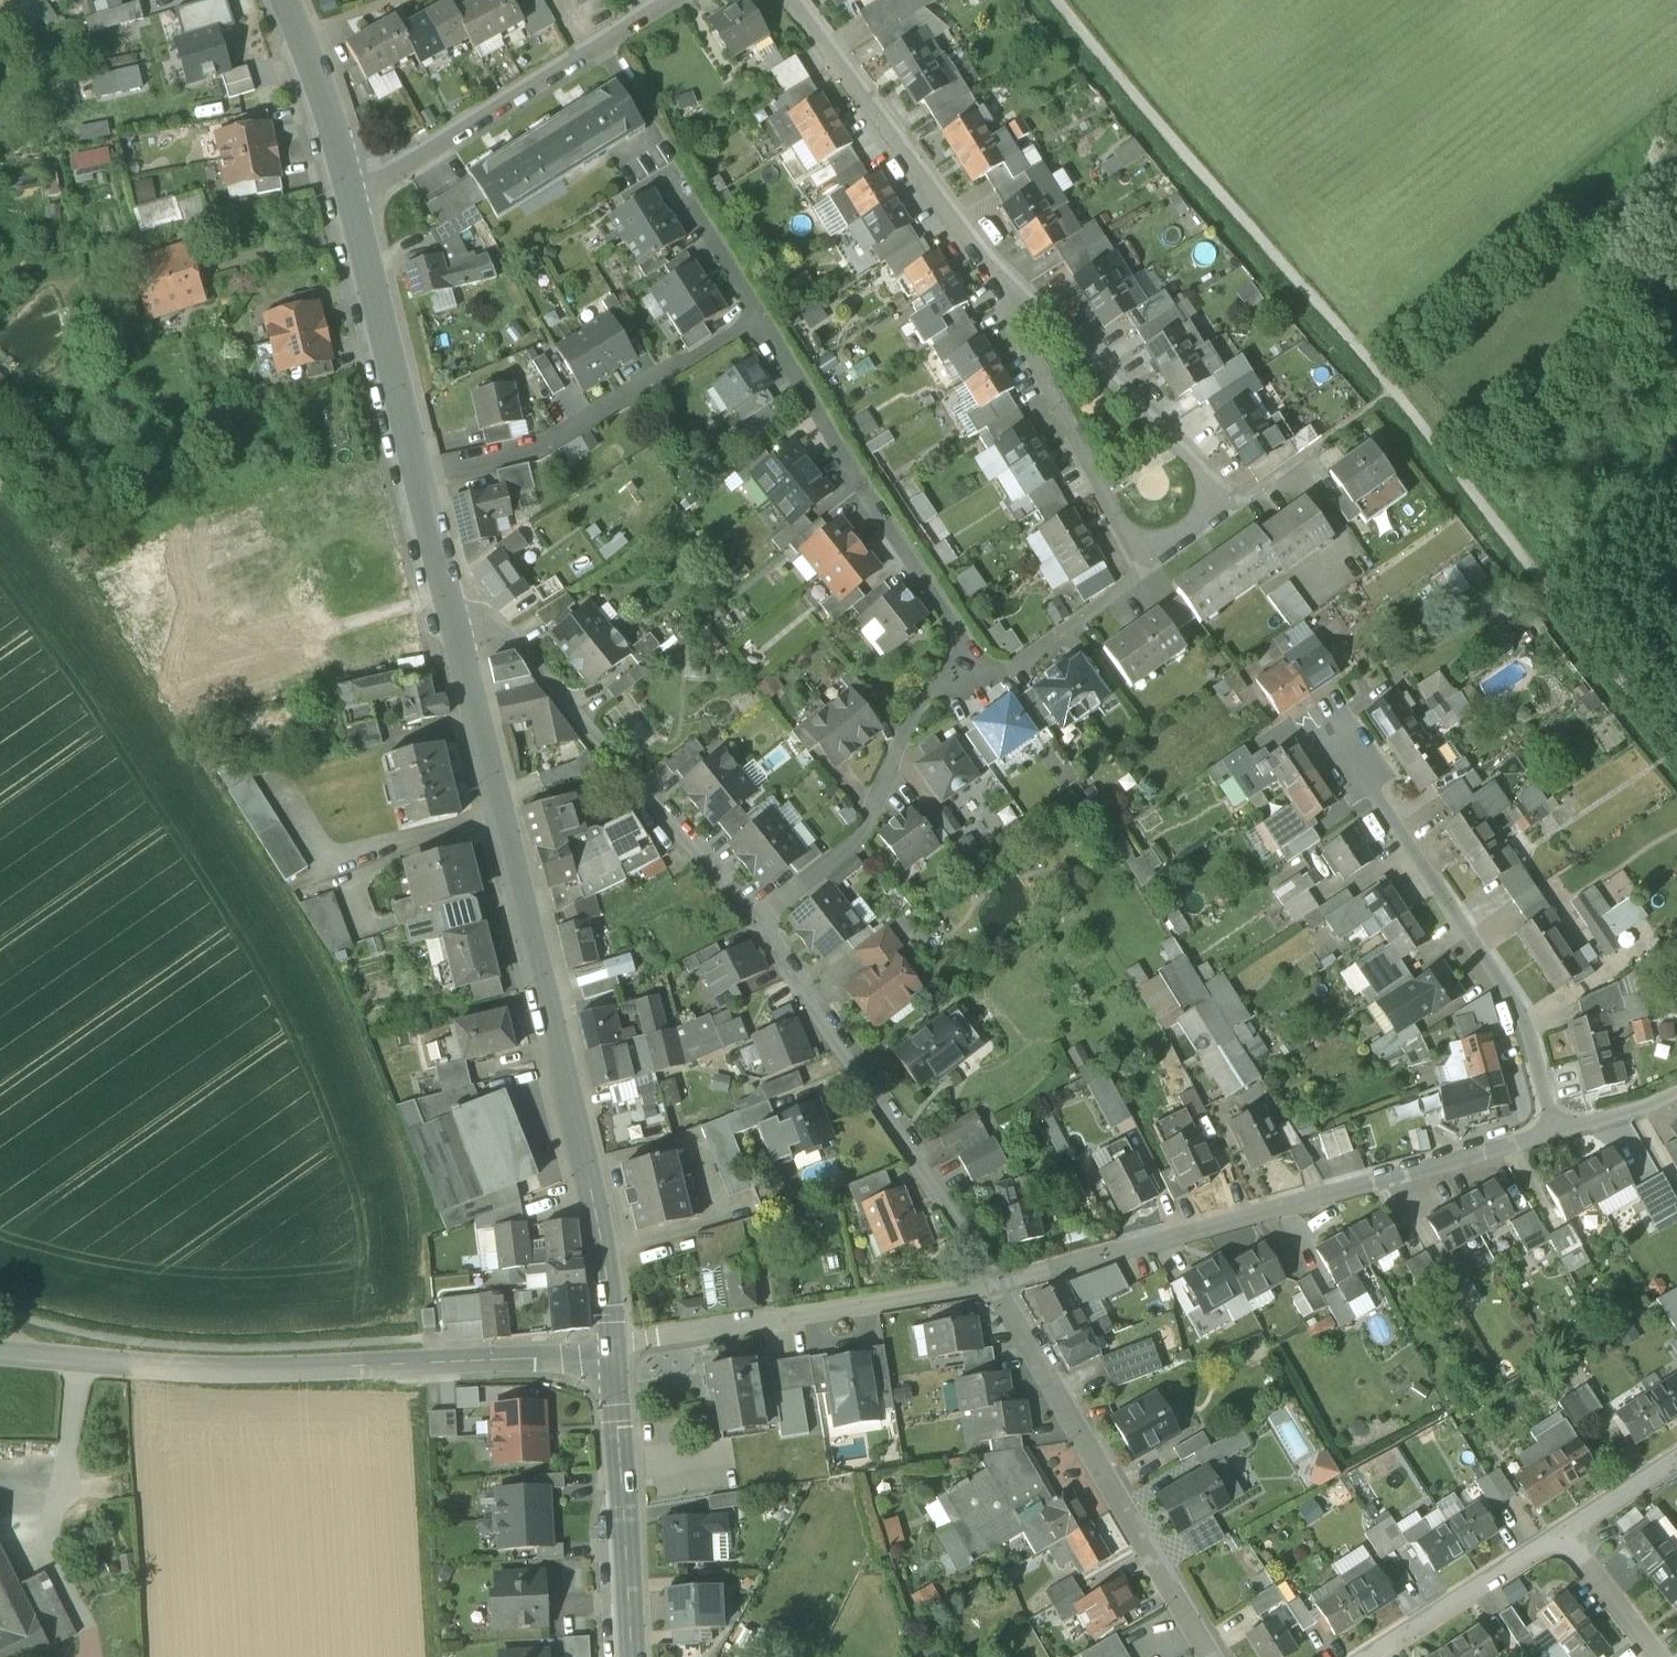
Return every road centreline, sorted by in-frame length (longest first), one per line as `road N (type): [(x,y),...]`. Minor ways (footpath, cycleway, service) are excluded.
road 1 (track): [(1676,748),(1392,389),(1055,0)]
road 2 (tertiary): [(450,603),(558,1041),(605,1277),(610,1351)]
road 3 (tertiary): [(610,1351),(337,1368),(0,1354)]
road 4 (residential): [(998,1285),(1561,1129)]
road 5 (residential): [(1561,1129),(1525,1021),(1333,728)]
road 6 (residential): [(450,603),(524,650),(750,922)]
road 7 (residential): [(750,922),(998,1285)]
road 8 (residential): [(1215,1656),(998,1285)]
road 9 (residential): [(998,1285),(610,1351)]
road 10 (residential): [(762,318),(543,444),(417,479)]
road 11 (residential): [(790,0),(1011,293)]
road 12 (residential): [(969,659),(904,734),(864,835),(750,922)]
road 13 (residential): [(346,191),(641,19)]
road 14 (residential): [(1011,293),(1027,349),(1147,570)]
road 15 (residential): [(1011,293),(1054,321),(1130,392),(1232,505)]
road 16 (tertiary): [(610,1351),(629,1656)]
road 17 (tertiary): [(346,191),(417,479)]
road 18 (residential): [(1380,1656),(1562,1530)]
road 19 (residential): [(1147,570),(1008,672),(969,659)]
road 20 (residential): [(867,491),(762,318)]
road 21 (tertiary): [(284,0),(346,191)]
road 22 (residential): [(867,491),(969,659)]
road 23 (residential): [(1562,1530),(1659,1656)]
road 24 (residential): [(1676,1457),(1562,1530)]
road 25 (residential): [(762,318),(691,203)]
road 26 (tertiary): [(417,479),(450,603)]
road 27 (residential): [(1561,1129),(1634,1110),(1676,1088)]

